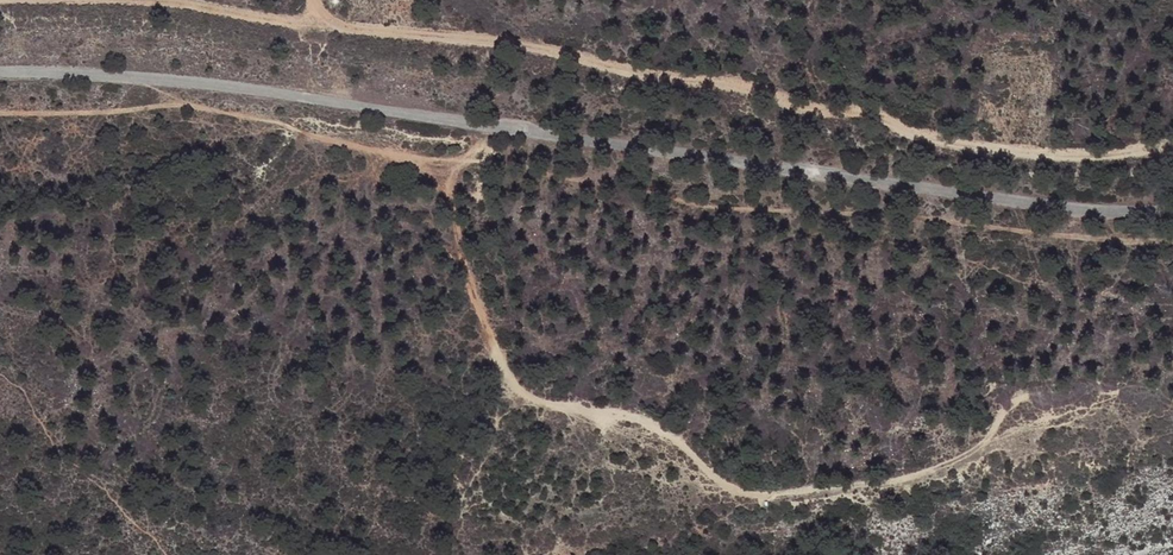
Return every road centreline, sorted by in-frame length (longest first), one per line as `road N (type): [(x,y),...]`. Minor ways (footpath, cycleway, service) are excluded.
road 1 (track): [(1172,238),(854,207),(759,208),(508,159),(314,137),(279,118),(200,102),(0,110)]
road 2 (unclassified): [(0,69),(220,84),(1074,210),(1172,210)]
road 3 (track): [(177,0),(501,38),(641,73),(747,81),(807,111),(872,112),(913,136),(1040,160),(1172,148)]

